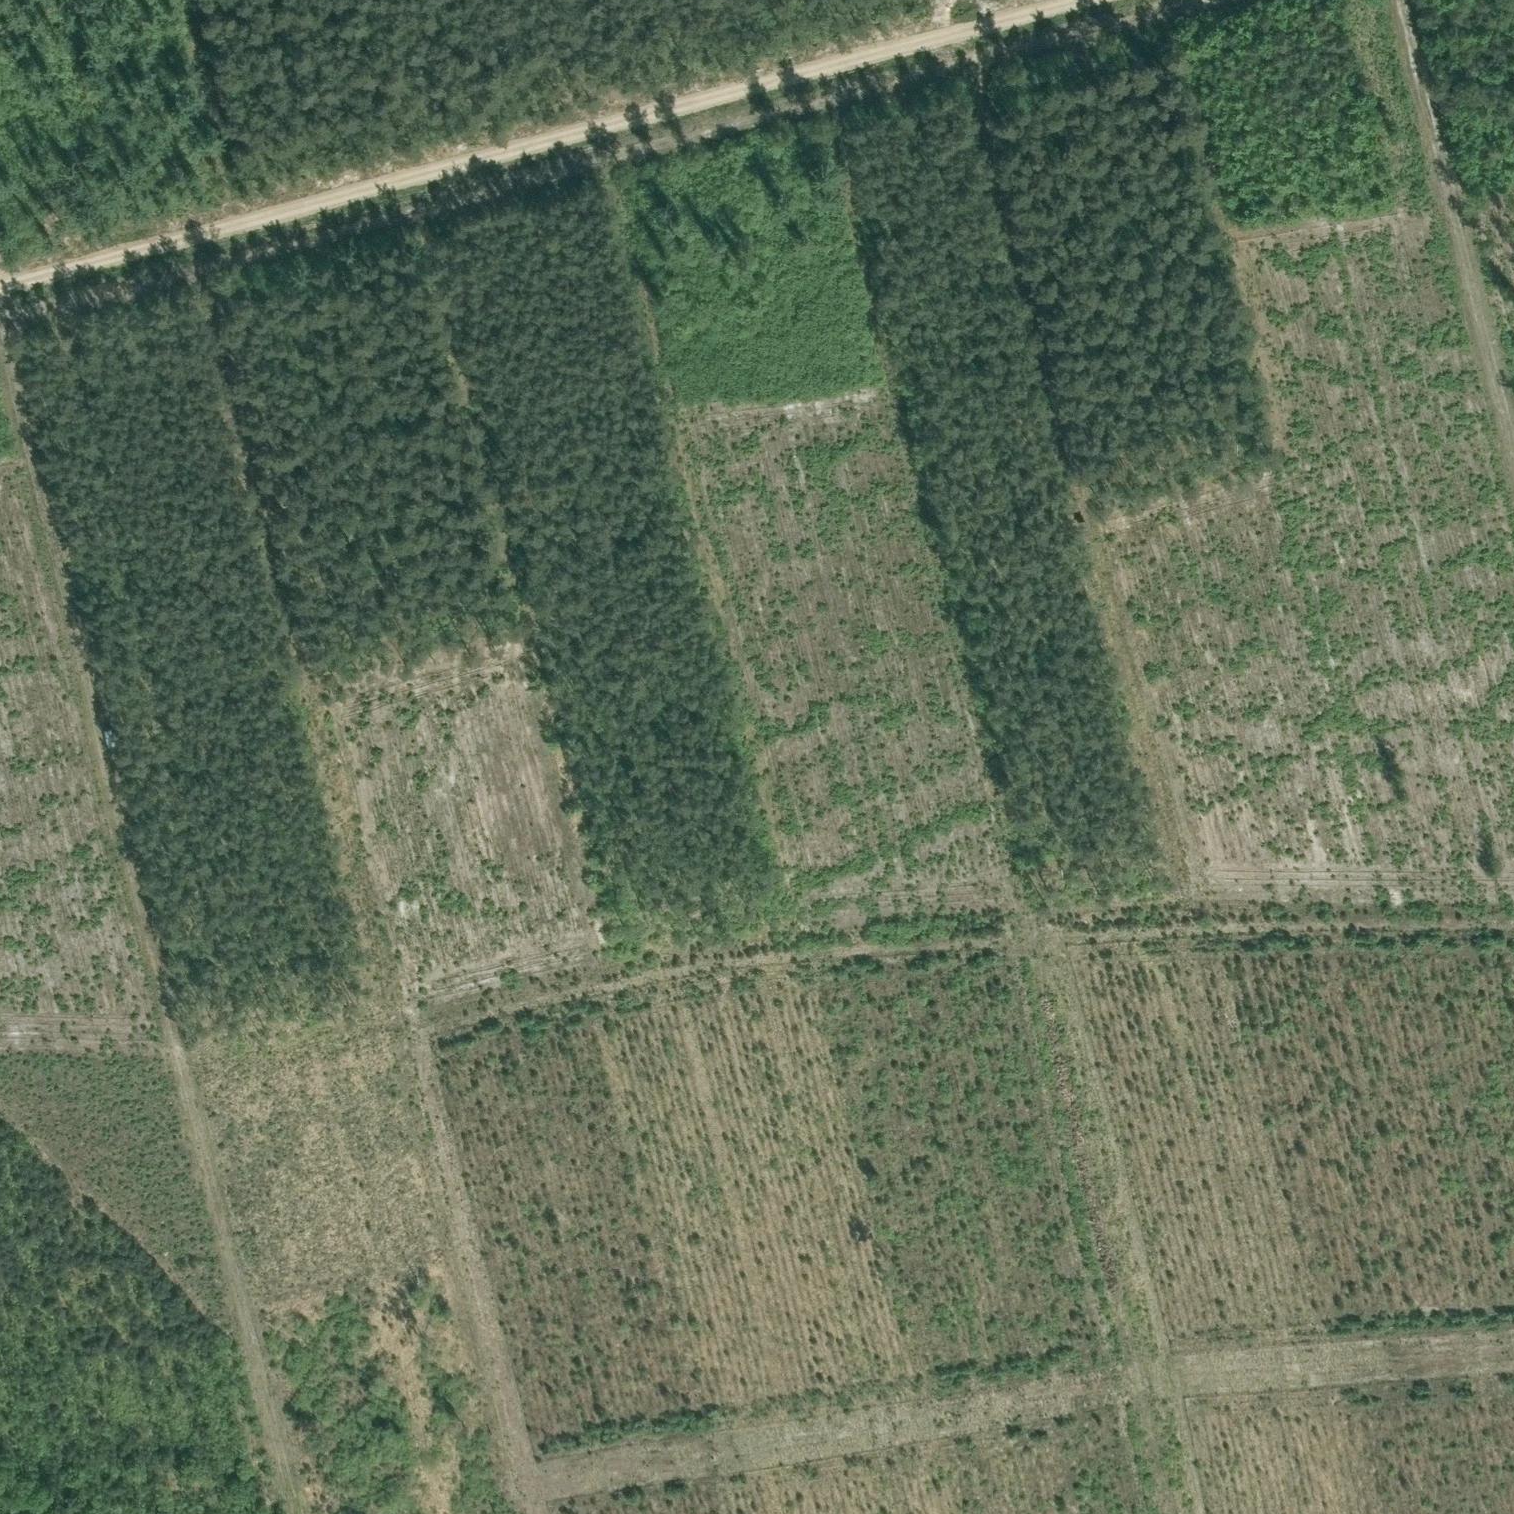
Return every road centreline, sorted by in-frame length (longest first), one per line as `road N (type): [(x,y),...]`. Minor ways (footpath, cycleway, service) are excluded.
road 1 (track): [(301,1513),(183,1050)]
road 2 (track): [(1513,430),(1406,0)]

